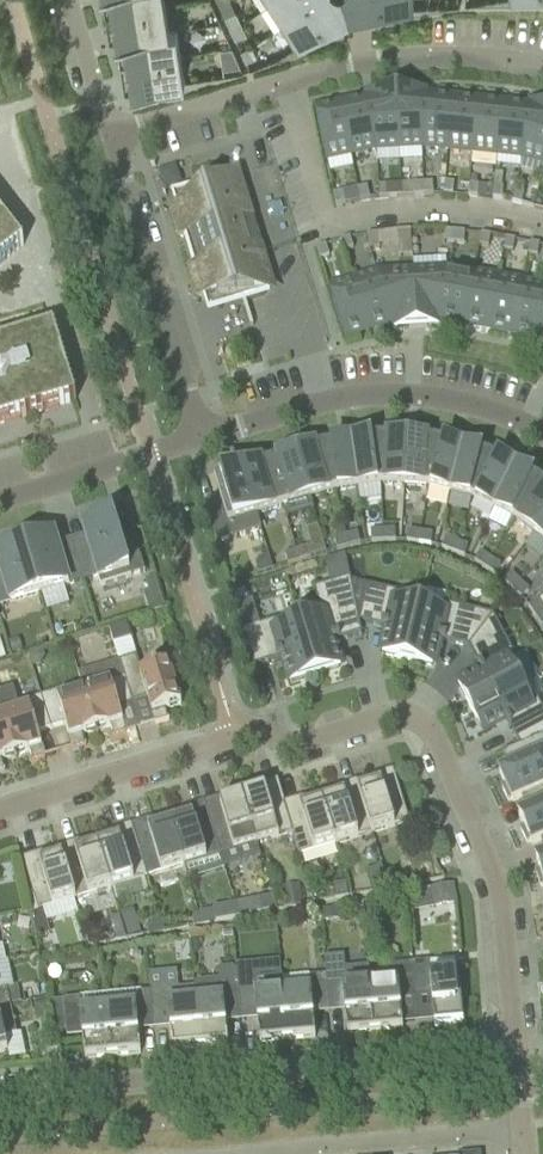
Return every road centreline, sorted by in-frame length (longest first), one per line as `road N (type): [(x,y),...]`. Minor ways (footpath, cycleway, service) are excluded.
road 1 (residential): [(0,813),(233,739),(299,741),(389,723),(410,727),(427,739),(500,900),(518,1092)]
road 2 (residential): [(114,138),(363,63),(491,59),(542,67)]
road 3 (residential): [(201,441),(370,396),(460,403),(542,435)]
road 4 (unclassified): [(201,441),(114,138)]
road 5 (unclassified): [(279,1153),(522,1134)]
road 6 (unclassified): [(0,502),(201,441)]
road 7 (unclassified): [(114,138),(73,0)]

